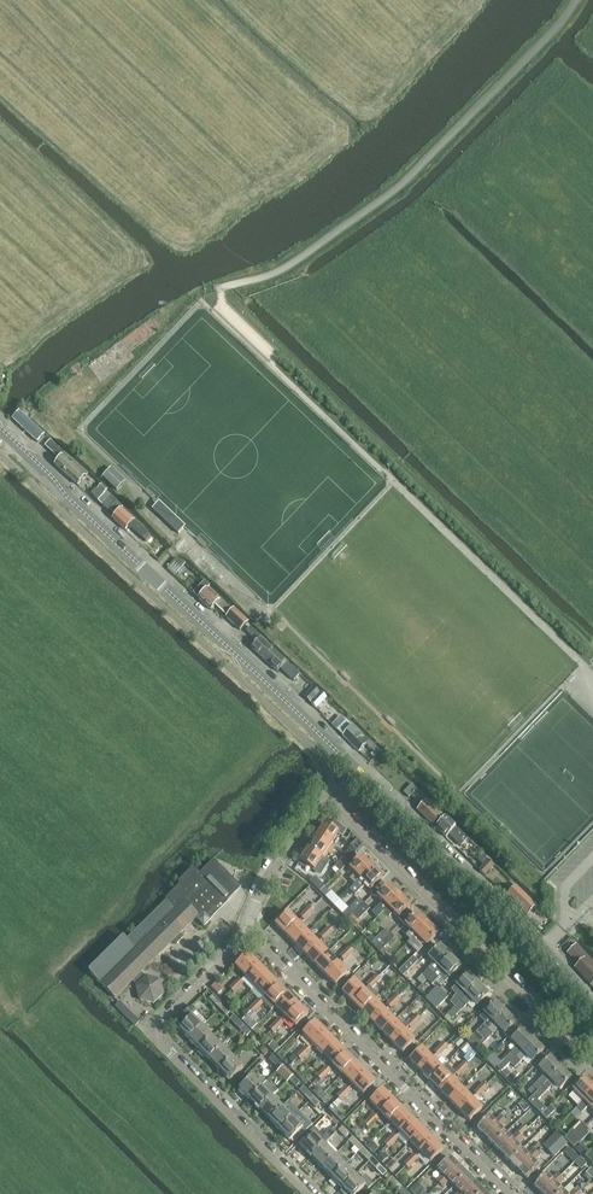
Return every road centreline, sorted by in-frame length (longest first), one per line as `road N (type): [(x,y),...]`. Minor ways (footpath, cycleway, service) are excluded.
road 1 (tertiary): [(360,774),(0,428)]
road 2 (unclassified): [(245,928),(510,1193)]
road 3 (unclassified): [(592,1063),(335,793)]
road 4 (unclassified): [(245,928),(238,945),(150,1033),(309,1193)]
road 5 (tertiary): [(540,949),(360,774)]
road 6 (unclassified): [(335,793),(306,817),(245,928)]

